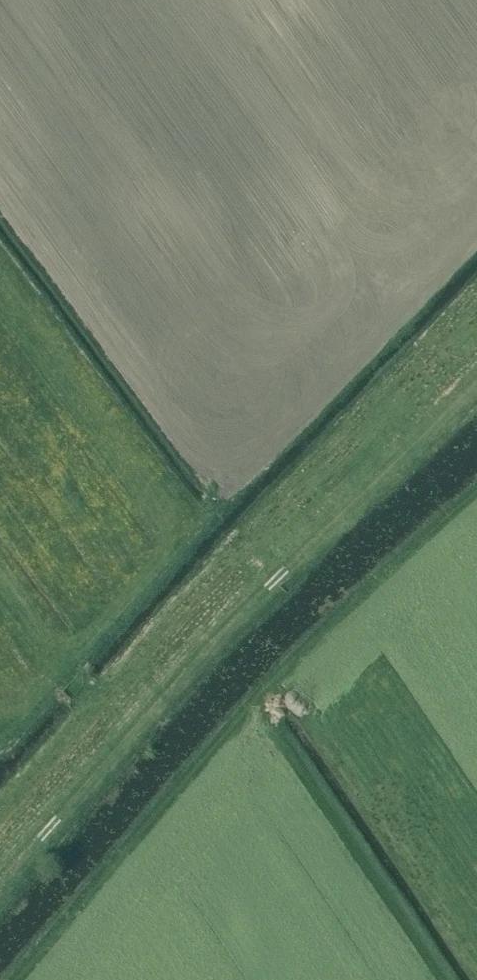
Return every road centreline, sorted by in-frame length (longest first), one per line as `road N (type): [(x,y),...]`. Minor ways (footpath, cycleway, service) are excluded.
road 1 (track): [(476,370),(271,580),(0,881)]

